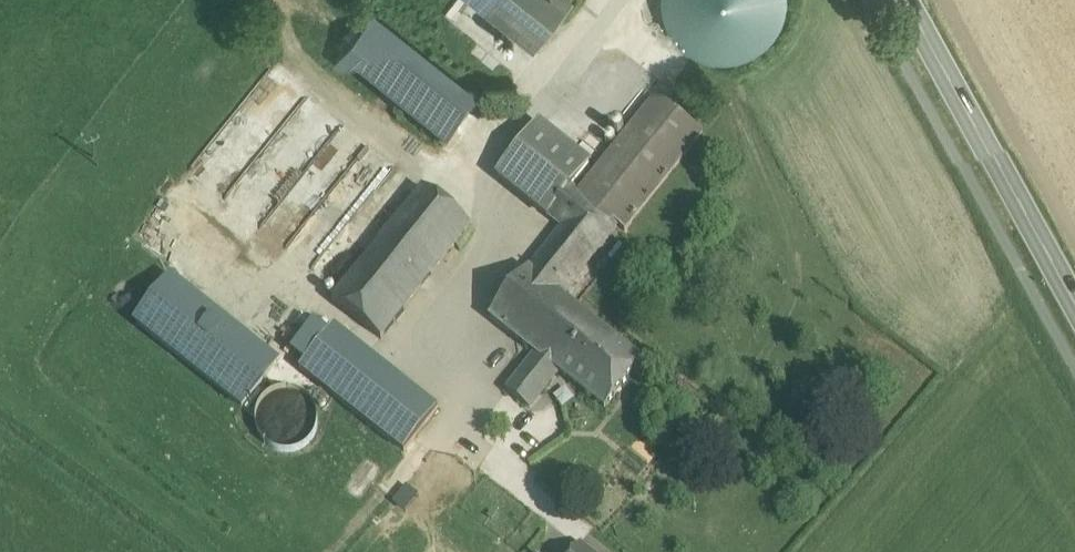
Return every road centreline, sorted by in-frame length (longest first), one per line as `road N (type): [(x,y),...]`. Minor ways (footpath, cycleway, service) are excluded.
road 1 (secondary): [(909,0),(1074,300)]

